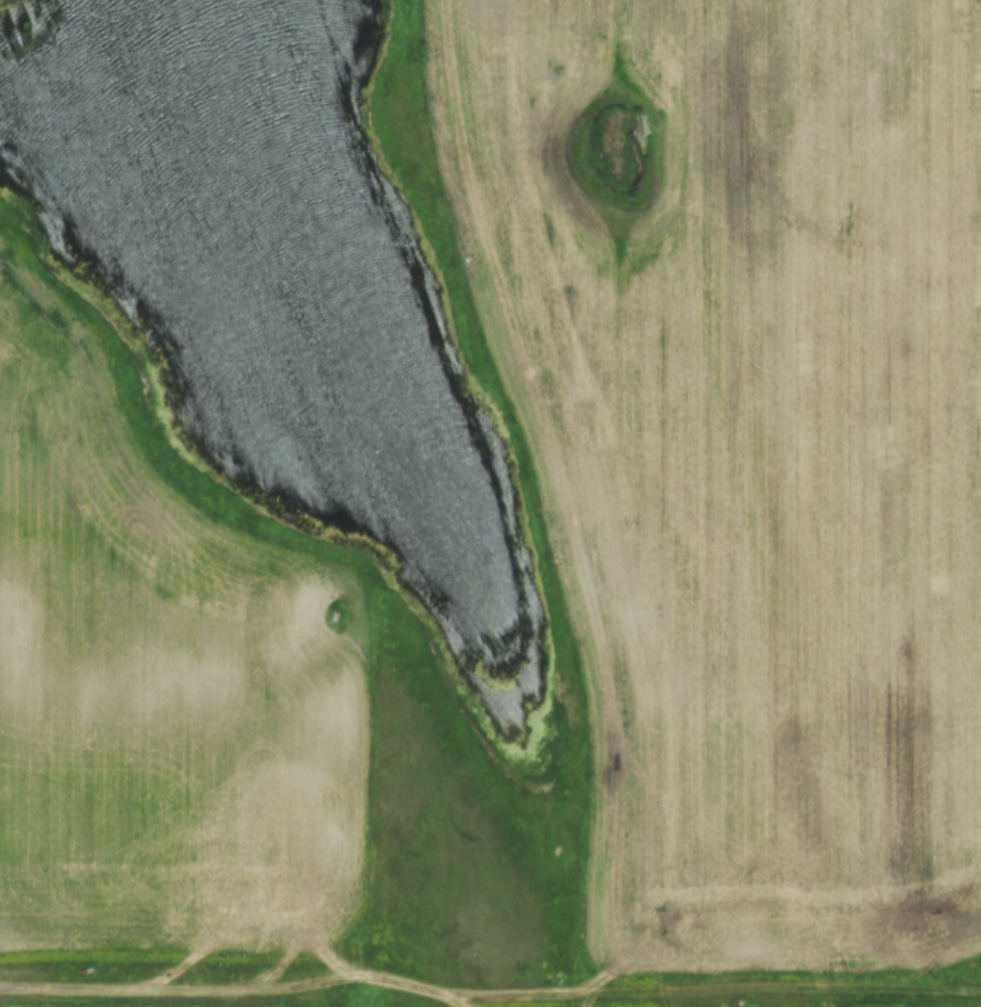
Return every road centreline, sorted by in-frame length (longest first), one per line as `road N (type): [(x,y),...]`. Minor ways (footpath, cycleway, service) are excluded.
road 1 (track): [(980,1004),(428,1000),(354,971),(295,996),(171,1000),(0,987)]

